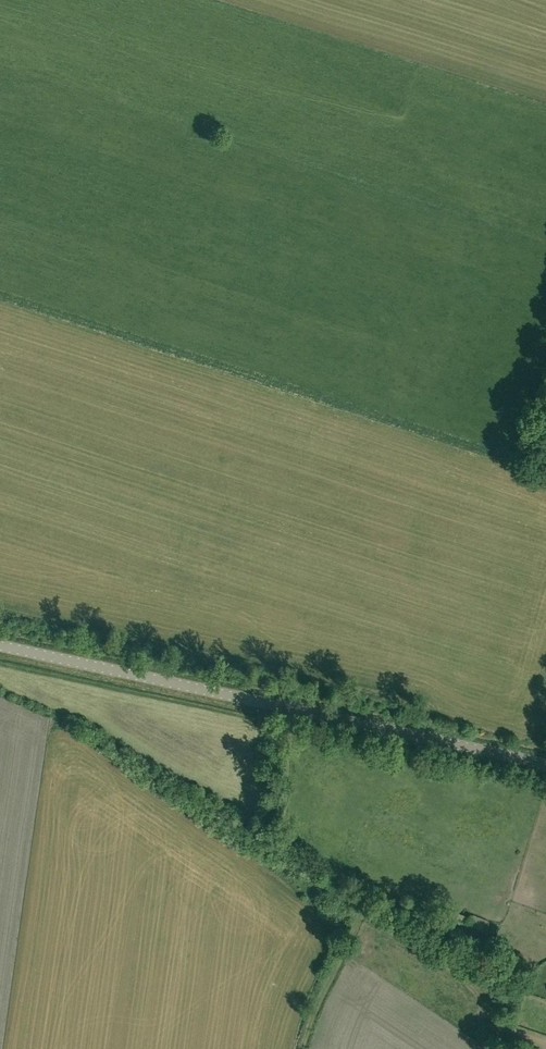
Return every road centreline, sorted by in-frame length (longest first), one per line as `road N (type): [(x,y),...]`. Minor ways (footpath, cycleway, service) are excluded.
road 1 (tertiary): [(545,761),(0,645)]

